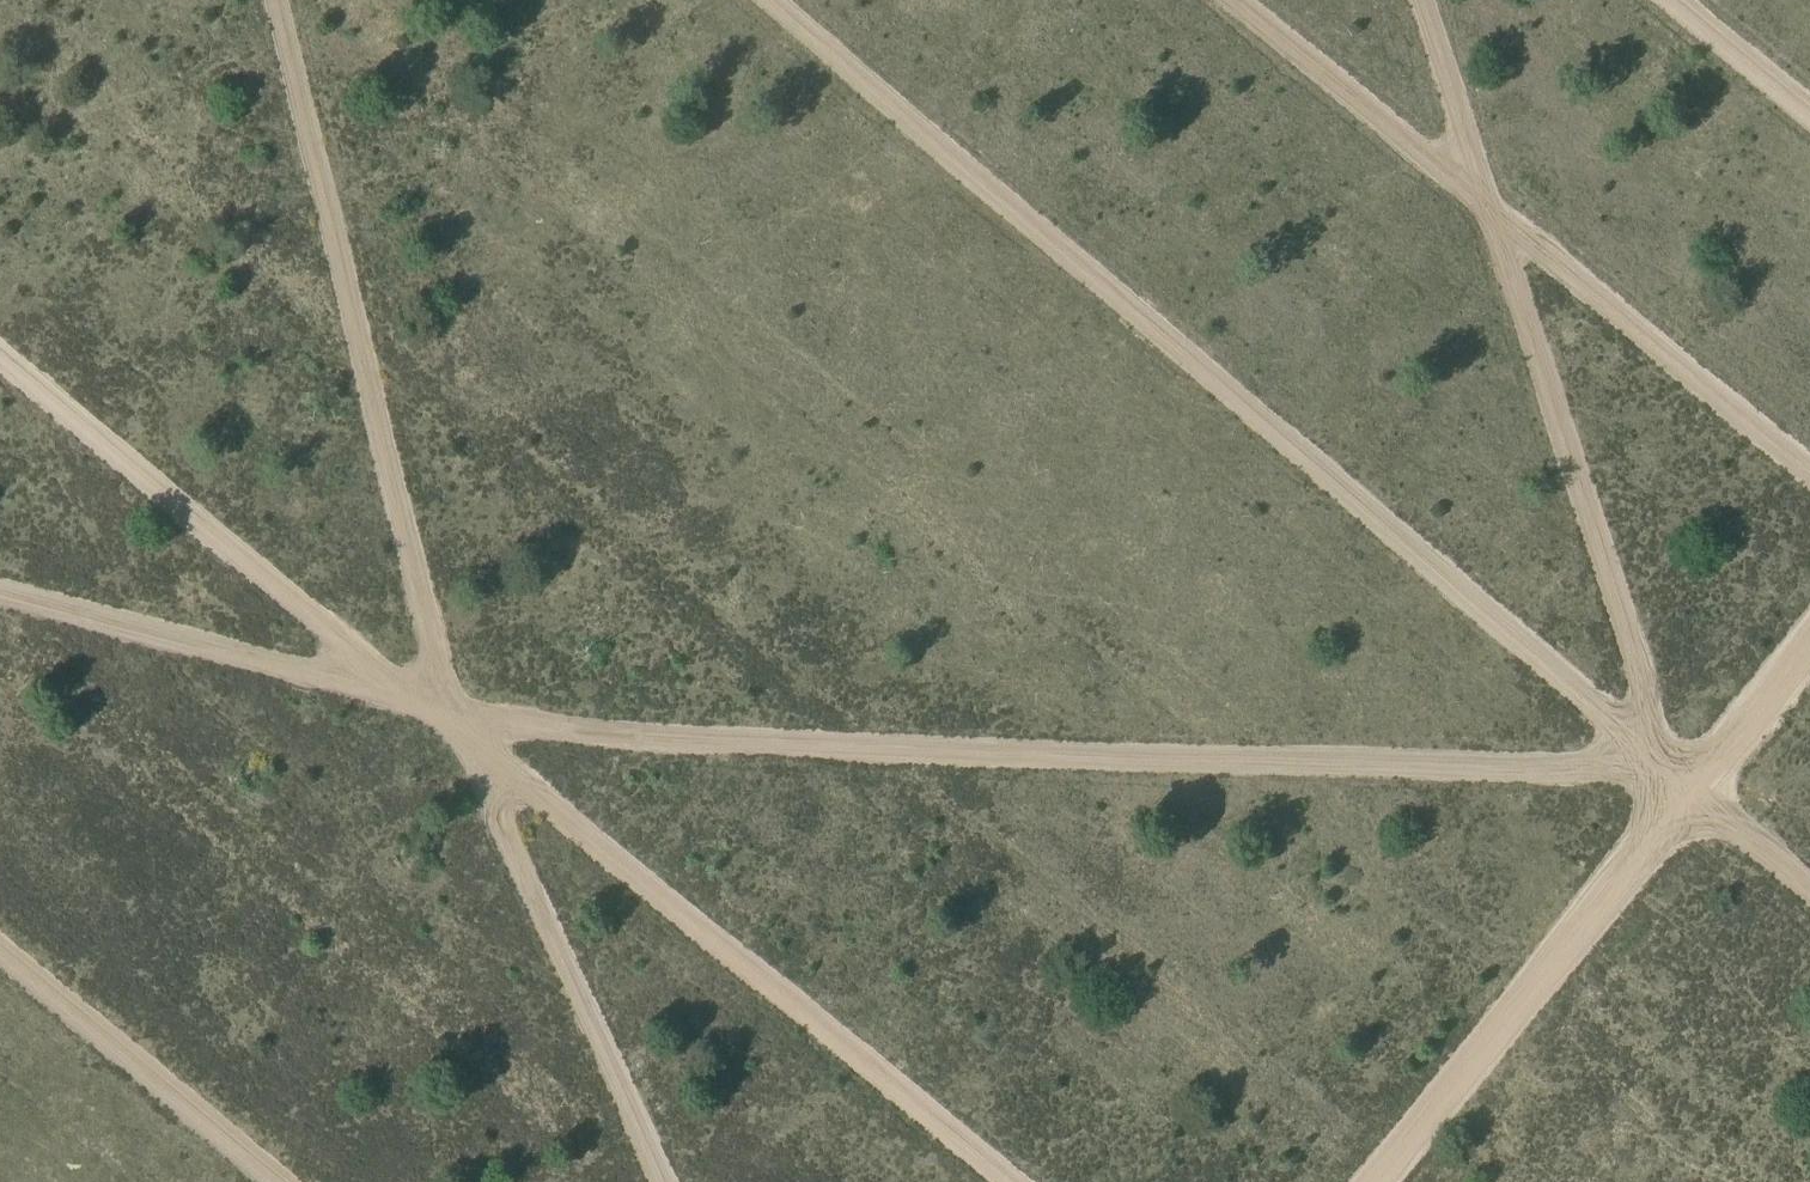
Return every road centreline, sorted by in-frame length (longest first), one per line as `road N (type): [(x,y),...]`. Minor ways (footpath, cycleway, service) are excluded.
road 1 (track): [(1680,0),(1809,108)]

